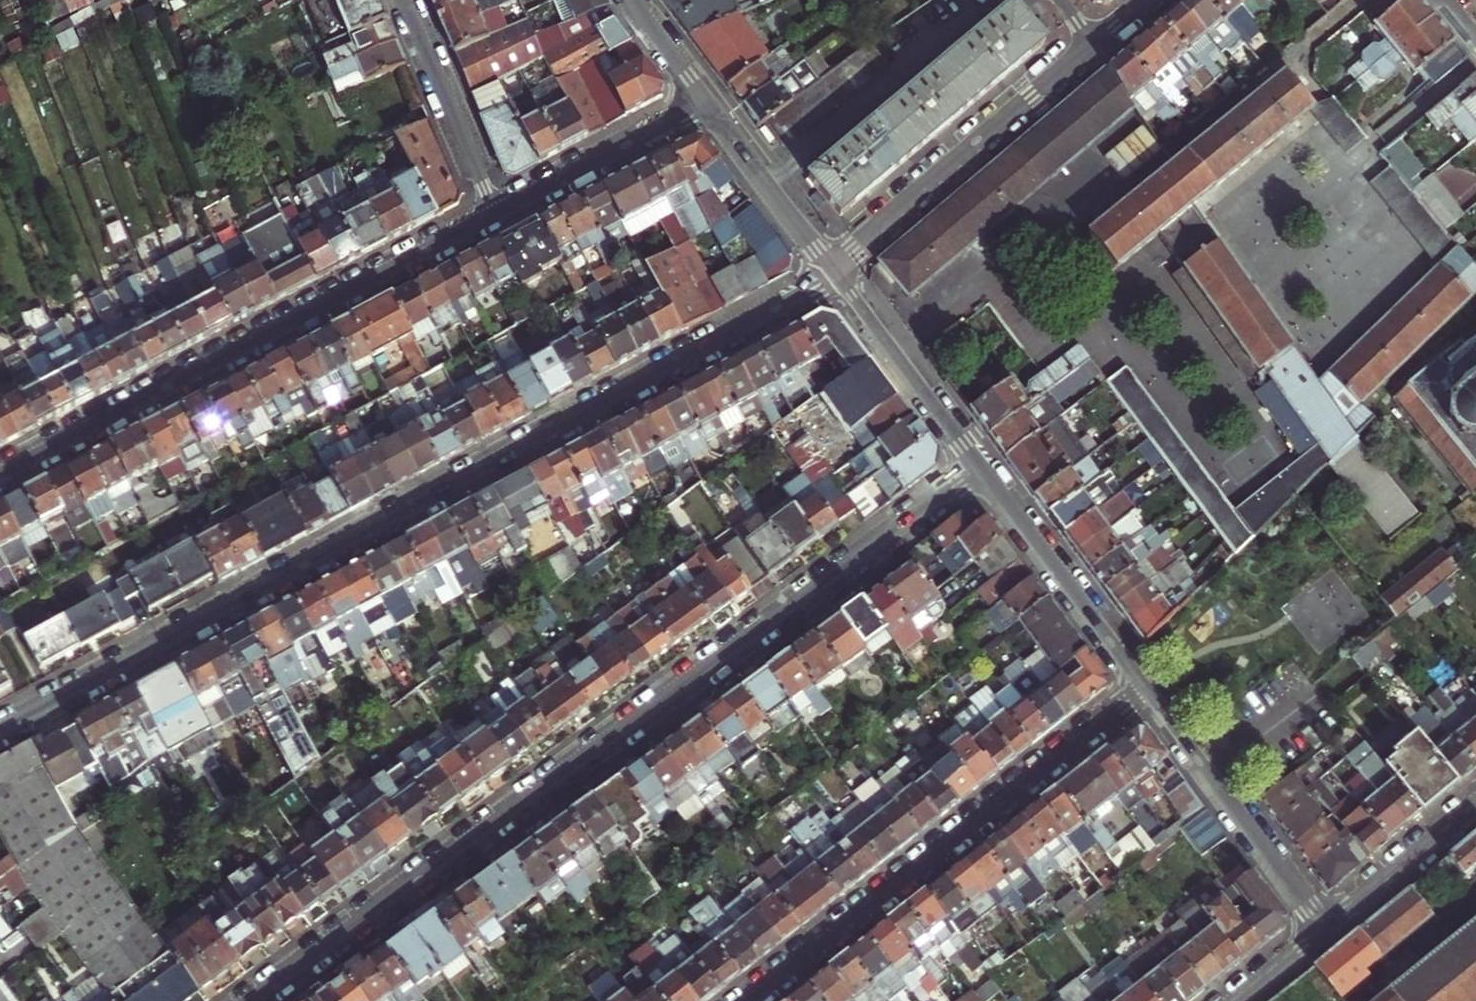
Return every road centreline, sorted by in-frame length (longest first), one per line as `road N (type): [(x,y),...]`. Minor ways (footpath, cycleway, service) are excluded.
road 1 (residential): [(0,730),(833,272)]
road 2 (residential): [(979,467),(252,1000)]
road 3 (residential): [(495,213),(0,473)]
road 4 (residential): [(752,1000),(1145,691)]
road 5 (residential): [(833,272),(1093,46)]
road 6 (residential): [(1325,933),(1145,691)]
road 7 (residential): [(1145,691),(979,467)]
road 8 (residential): [(979,467),(833,272)]
road 9 (residential): [(706,102),(495,213)]
road 10 (residential): [(404,0),(495,213)]
road 11 (residential): [(833,272),(706,102)]
road 12 (tertiary): [(1475,809),(1325,933)]
road 13 (residential): [(706,102),(633,0)]

